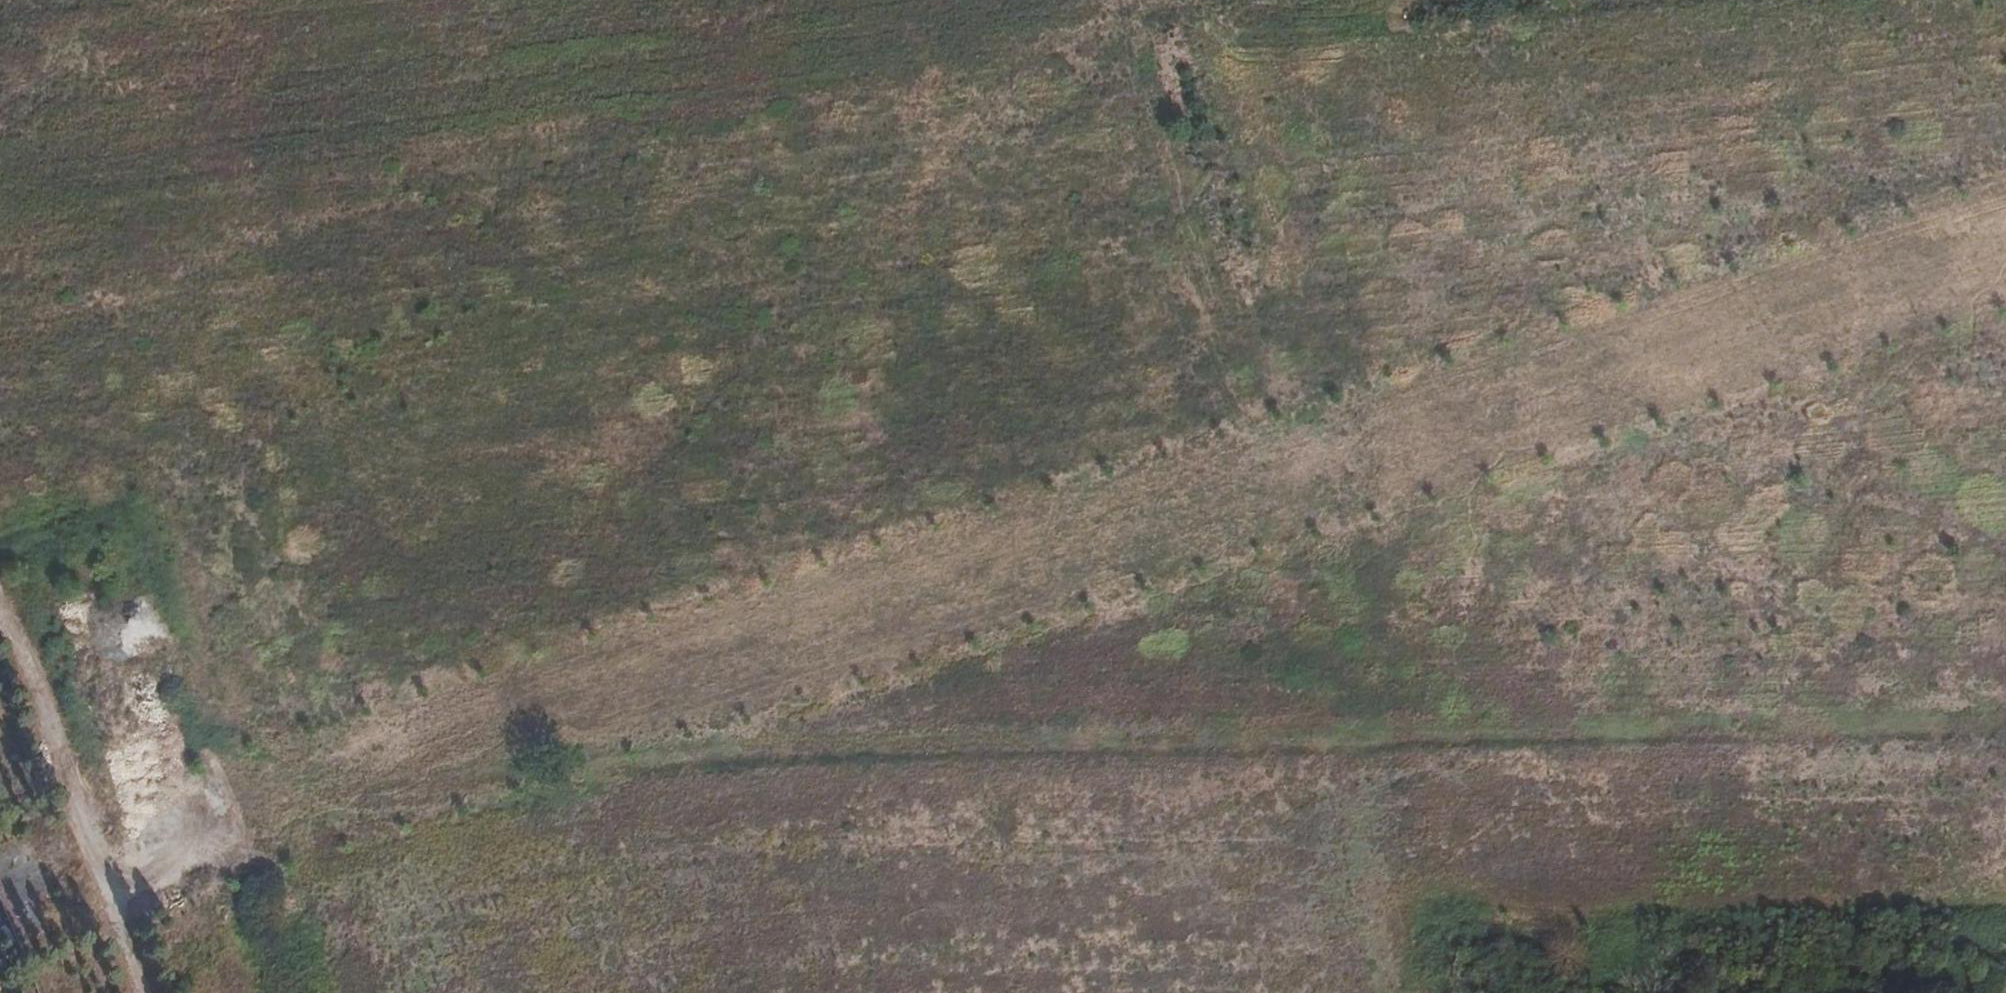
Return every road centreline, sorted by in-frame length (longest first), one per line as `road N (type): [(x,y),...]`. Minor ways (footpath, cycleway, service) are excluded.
road 1 (track): [(147,992),(41,687),(0,627)]

